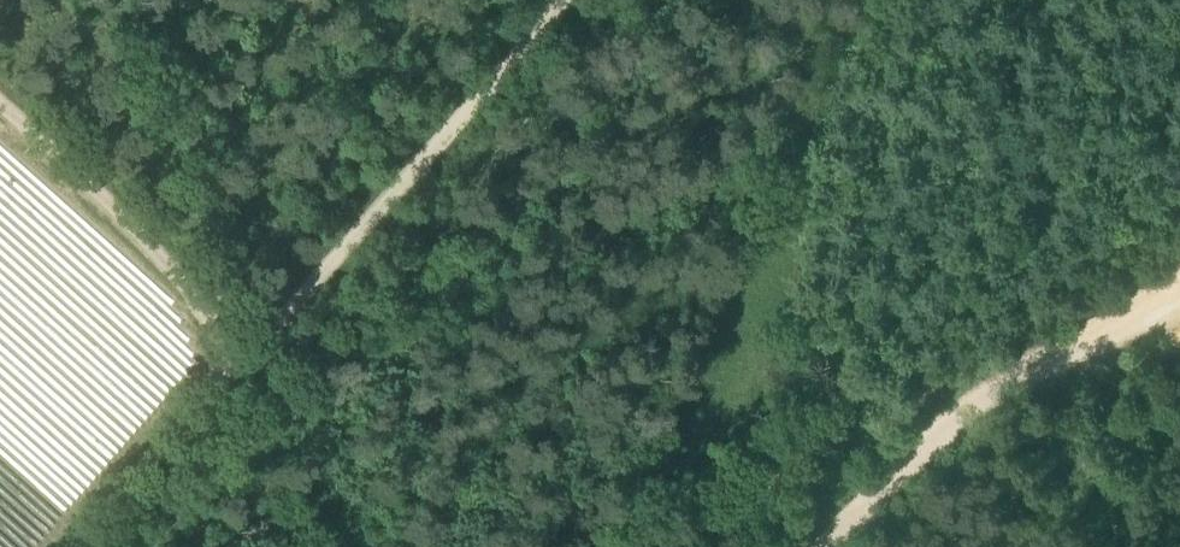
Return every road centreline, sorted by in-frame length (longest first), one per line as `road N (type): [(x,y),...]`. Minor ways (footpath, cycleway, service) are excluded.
road 1 (track): [(563,0),(245,357)]
road 2 (track): [(1179,268),(980,402),(901,466),(826,546)]
road 3 (track): [(245,357),(145,235),(0,103)]
road 4 (track): [(245,357),(79,546)]

